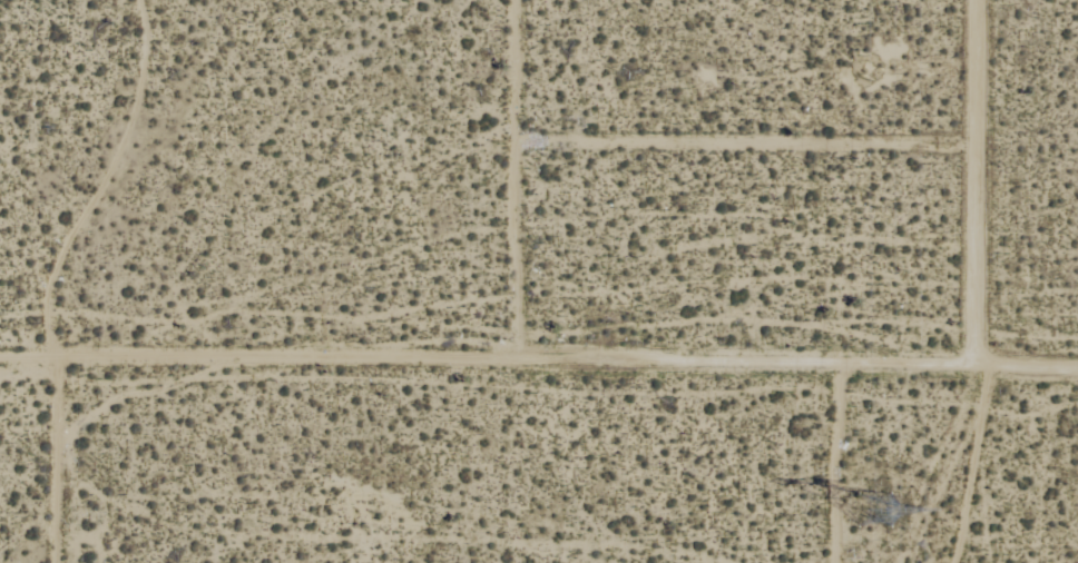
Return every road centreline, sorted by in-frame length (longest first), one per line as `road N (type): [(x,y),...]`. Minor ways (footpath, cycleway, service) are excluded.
road 1 (residential): [(66,360),(1077,366)]
road 2 (residential): [(987,562),(984,0)]
road 3 (residential): [(520,139),(982,147)]
road 4 (residential): [(522,0),(518,367)]

